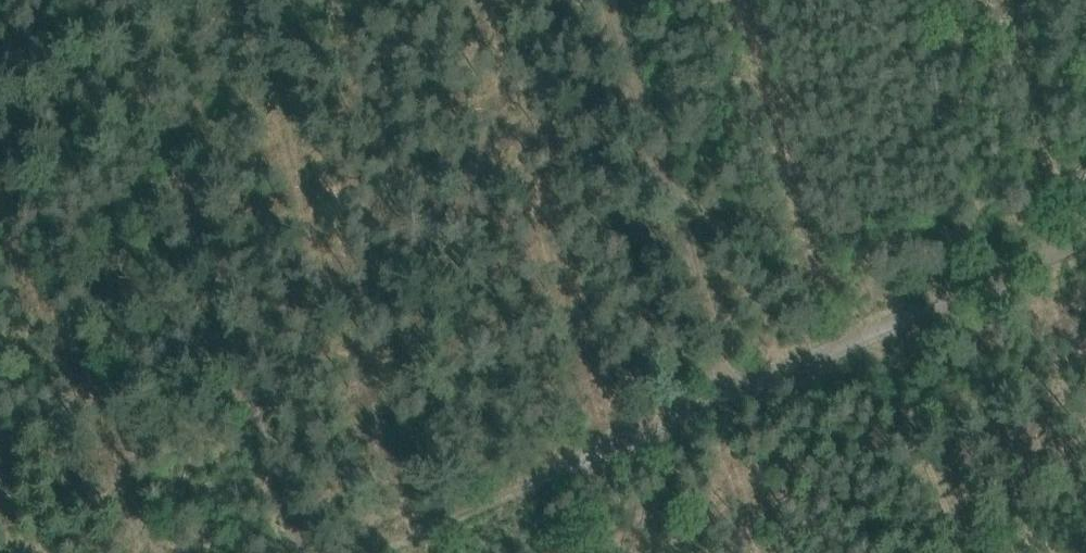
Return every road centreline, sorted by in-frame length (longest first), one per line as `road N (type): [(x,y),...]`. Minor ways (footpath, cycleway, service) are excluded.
road 1 (track): [(375,552),(1085,255)]
road 2 (track): [(301,552),(113,0)]
road 3 (track): [(605,0),(724,407)]

